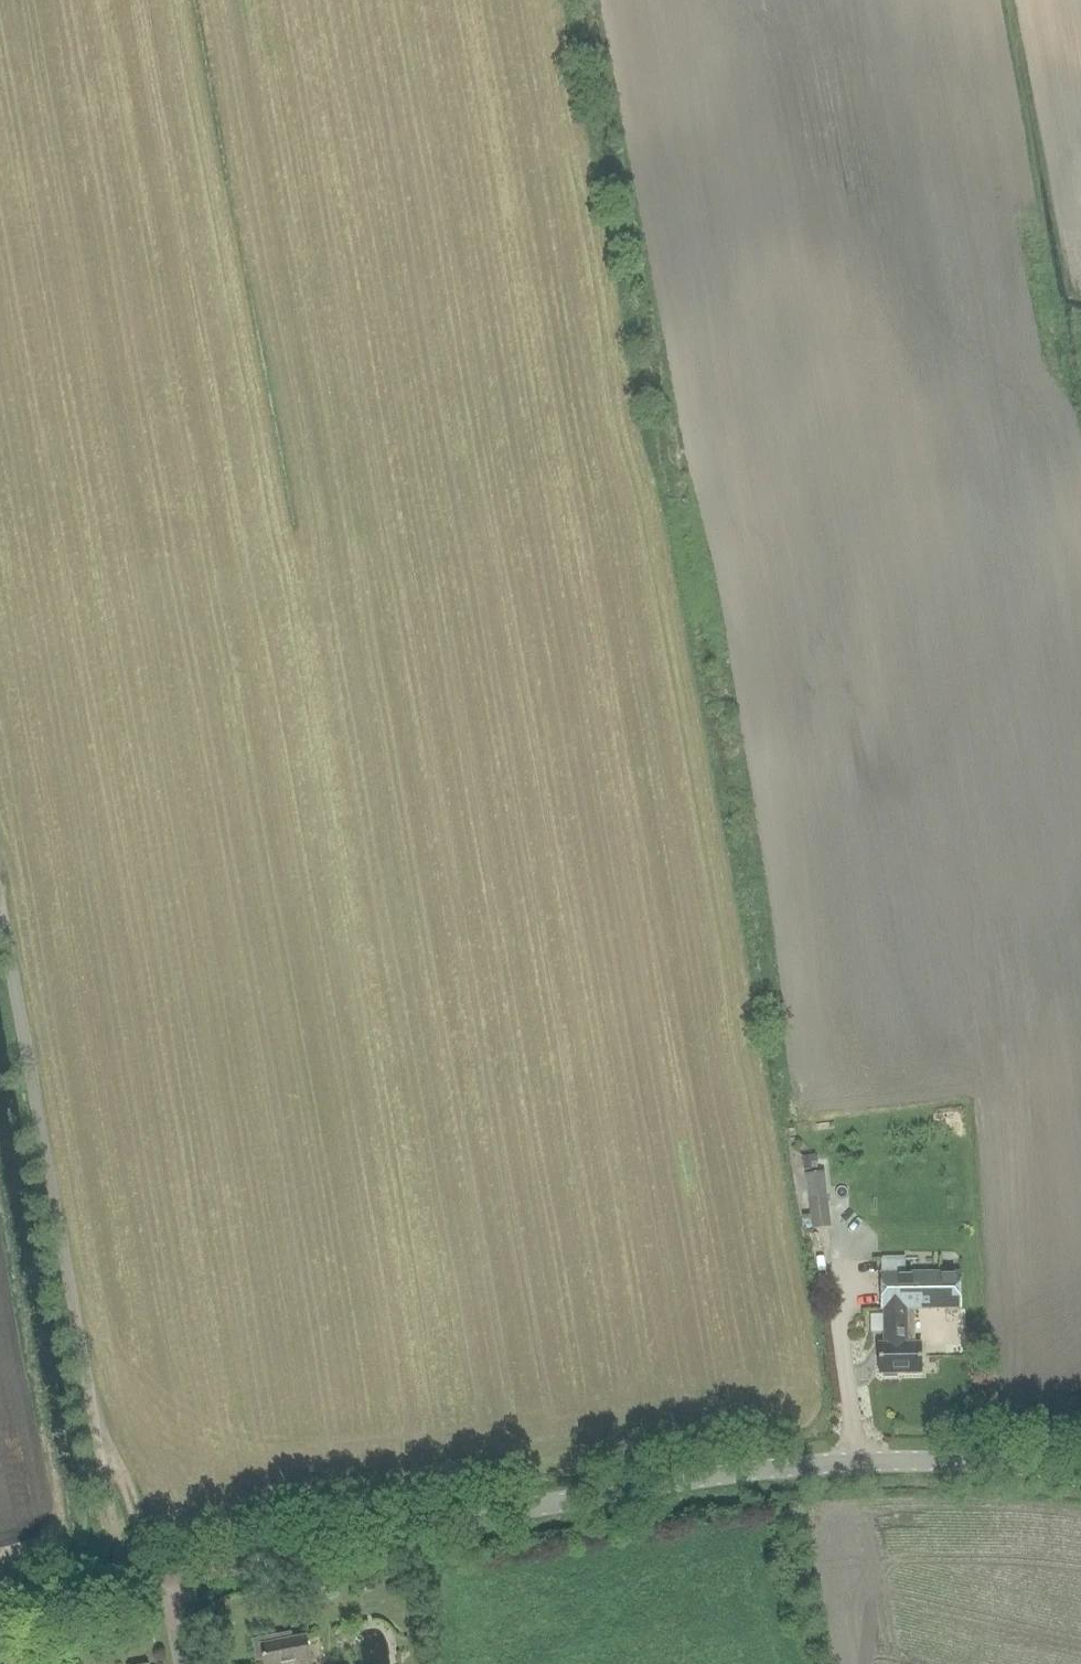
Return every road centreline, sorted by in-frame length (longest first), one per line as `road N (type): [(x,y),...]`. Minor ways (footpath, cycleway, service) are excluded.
road 1 (tertiary): [(1080,1474),(911,1462),(770,1469),(171,1578)]
road 2 (tertiary): [(0,1615),(127,1587)]

